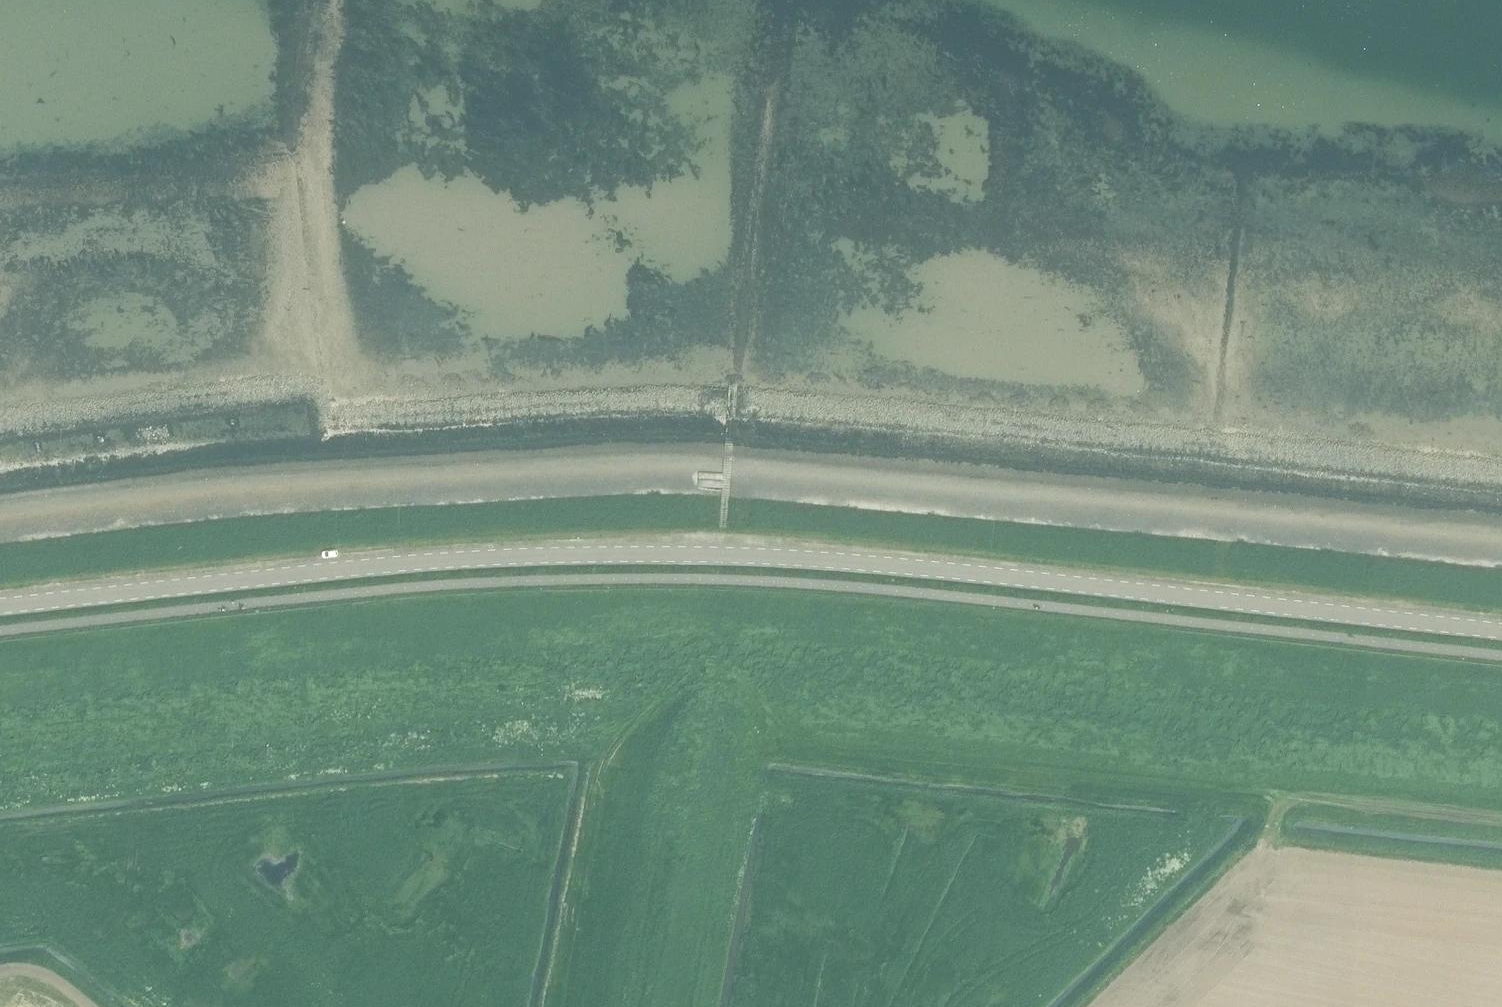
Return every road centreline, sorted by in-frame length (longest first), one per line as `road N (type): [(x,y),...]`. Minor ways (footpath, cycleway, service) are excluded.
road 1 (tertiary): [(1501,626),(824,547),(358,542),(0,585)]
road 2 (unclassified): [(1501,820),(1285,800),(1270,829)]

